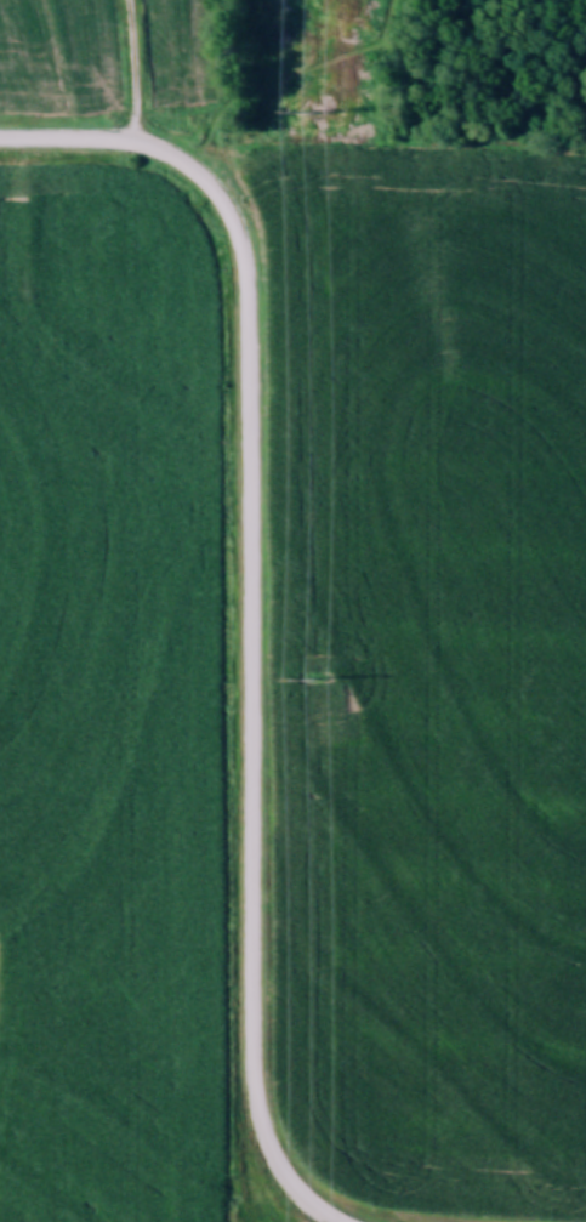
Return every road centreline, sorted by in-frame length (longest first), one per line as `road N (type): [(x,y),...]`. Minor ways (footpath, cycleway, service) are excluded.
road 1 (residential): [(256,1089),(252,371),(244,248),(215,187),(167,155),(140,148)]
road 2 (residential): [(321,1221),(275,1170),(256,1089)]
road 3 (residential): [(140,148),(0,145)]

